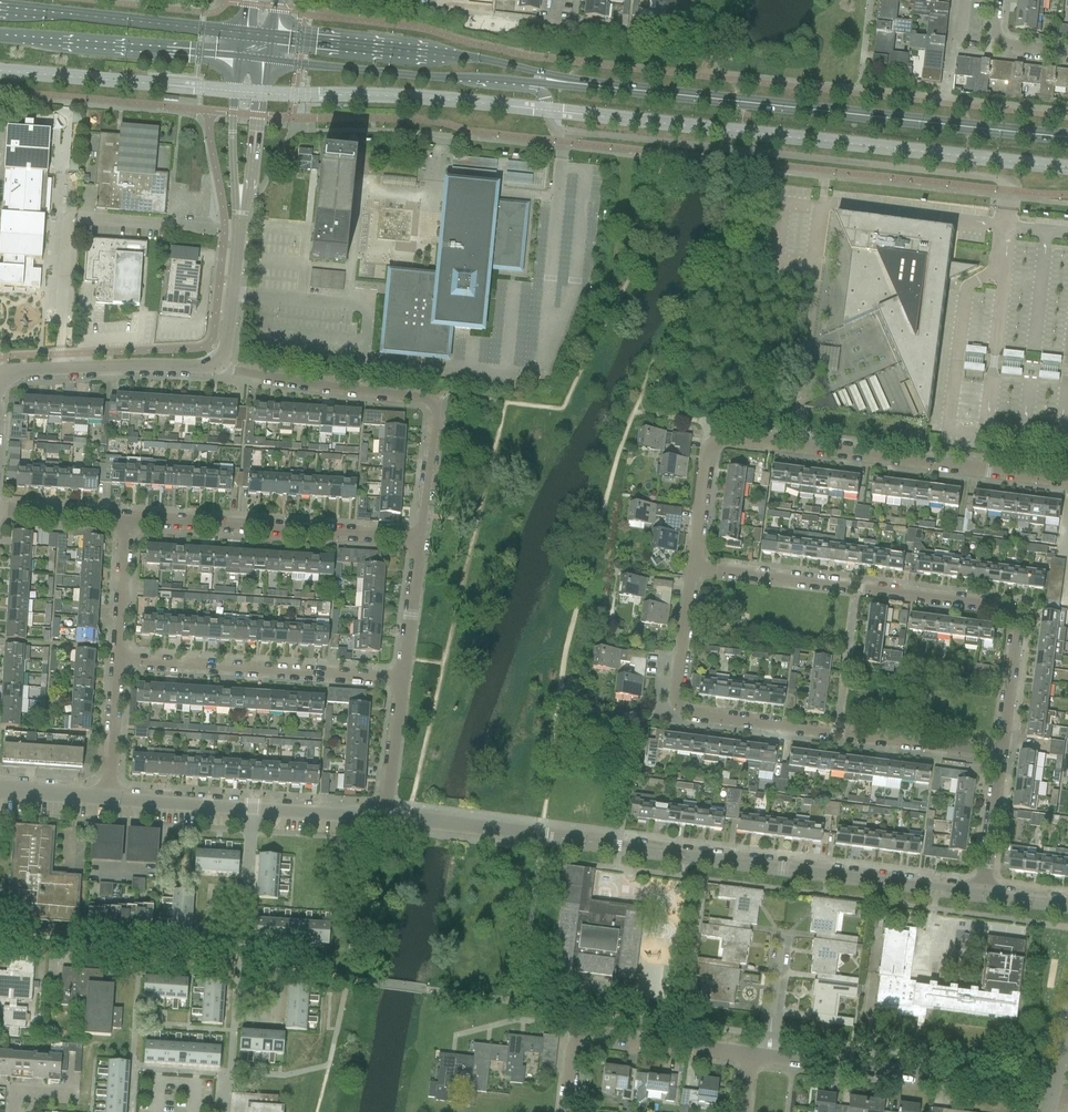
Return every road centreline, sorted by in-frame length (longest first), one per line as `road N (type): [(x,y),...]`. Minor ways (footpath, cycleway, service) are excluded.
road 1 (residential): [(983,894),(388,817)]
road 2 (residential): [(1002,754),(1016,615),(692,568)]
road 3 (residential): [(1002,754),(681,709),(676,696),(692,568)]
road 4 (secondary): [(1033,134),(581,84)]
road 5 (residential): [(420,538),(434,403),(234,371),(218,362)]
road 6 (residential): [(1067,482),(718,441)]
road 7 (secondary): [(266,59),(581,84)]
road 8 (secondary): [(581,84),(492,61),(270,36)]
road 9 (residential): [(420,538),(128,519)]
road 10 (residential): [(404,679),(117,664)]
road 11 (residential): [(769,1057),(1051,1093)]
road 12 (residential): [(567,1111),(573,1054),(580,1040),(596,1034),(750,1054)]
road 13 (secondary): [(244,33),(0,9)]
road 14 (secondary): [(0,39),(240,57)]
road 15 (tertiary): [(2,379),(21,370),(218,362)]
road 16 (tertiary): [(240,57),(232,146),(239,226)]
road 17 (tertiary): [(239,226),(266,59)]
road 18 (residential): [(241,966),(250,807)]
road 19 (residential): [(117,664),(128,519)]
road 20 (residential): [(250,807),(107,797)]
road 21 (residential): [(404,679),(420,538)]
road 22 (residential): [(983,894),(1002,754)]
road 23 (residential): [(388,817),(404,679)]
road 24 (residential): [(388,817),(250,807)]
road 25 (tertiary): [(218,362),(239,226)]
road 26 (residential): [(769,1057),(784,924)]
road 27 (residential): [(107,797),(117,664)]
road 28 (residential): [(692,568),(708,450),(718,441)]
road 29 (residential): [(128,519),(0,511)]

